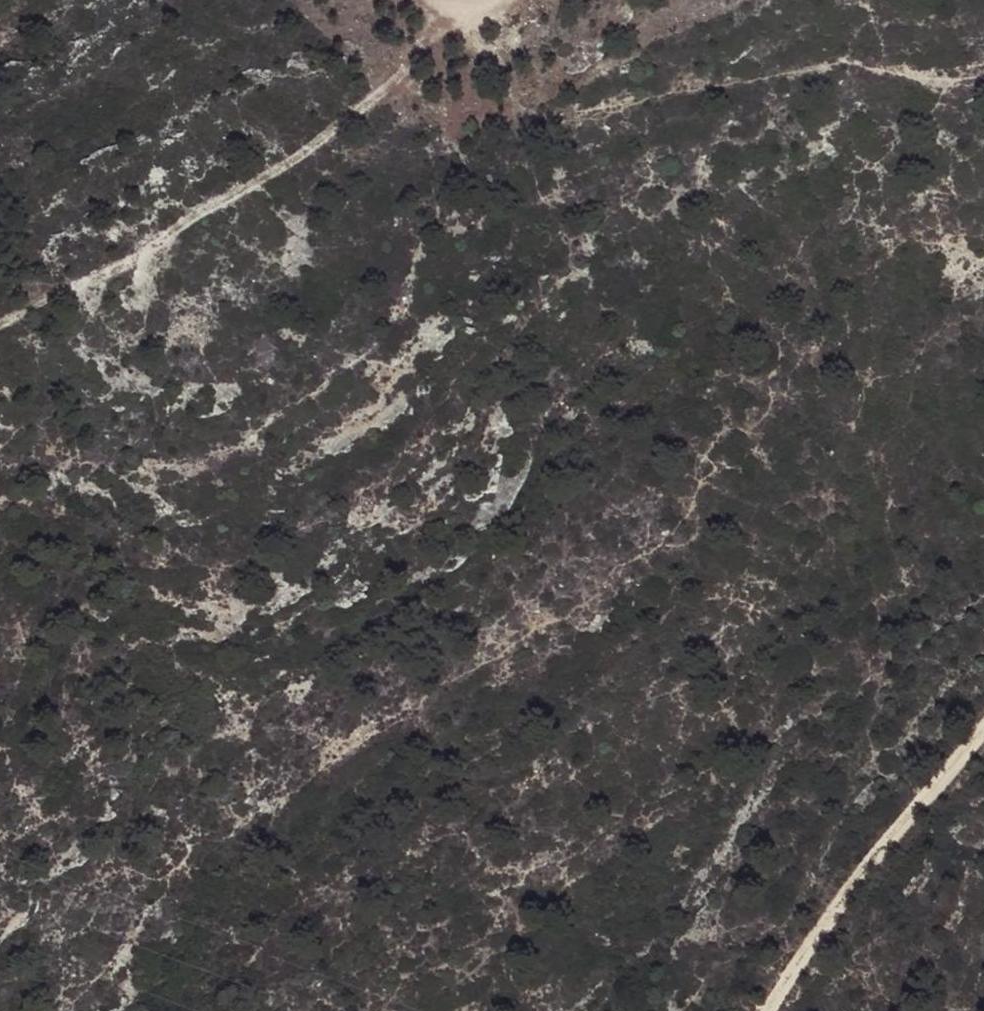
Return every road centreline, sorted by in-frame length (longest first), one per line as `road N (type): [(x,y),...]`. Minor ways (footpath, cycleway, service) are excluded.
road 1 (track): [(447,0),(402,74),(358,117),(205,215),(96,270),(39,317),(0,331)]
road 2 (track): [(772,1010),(983,736)]

